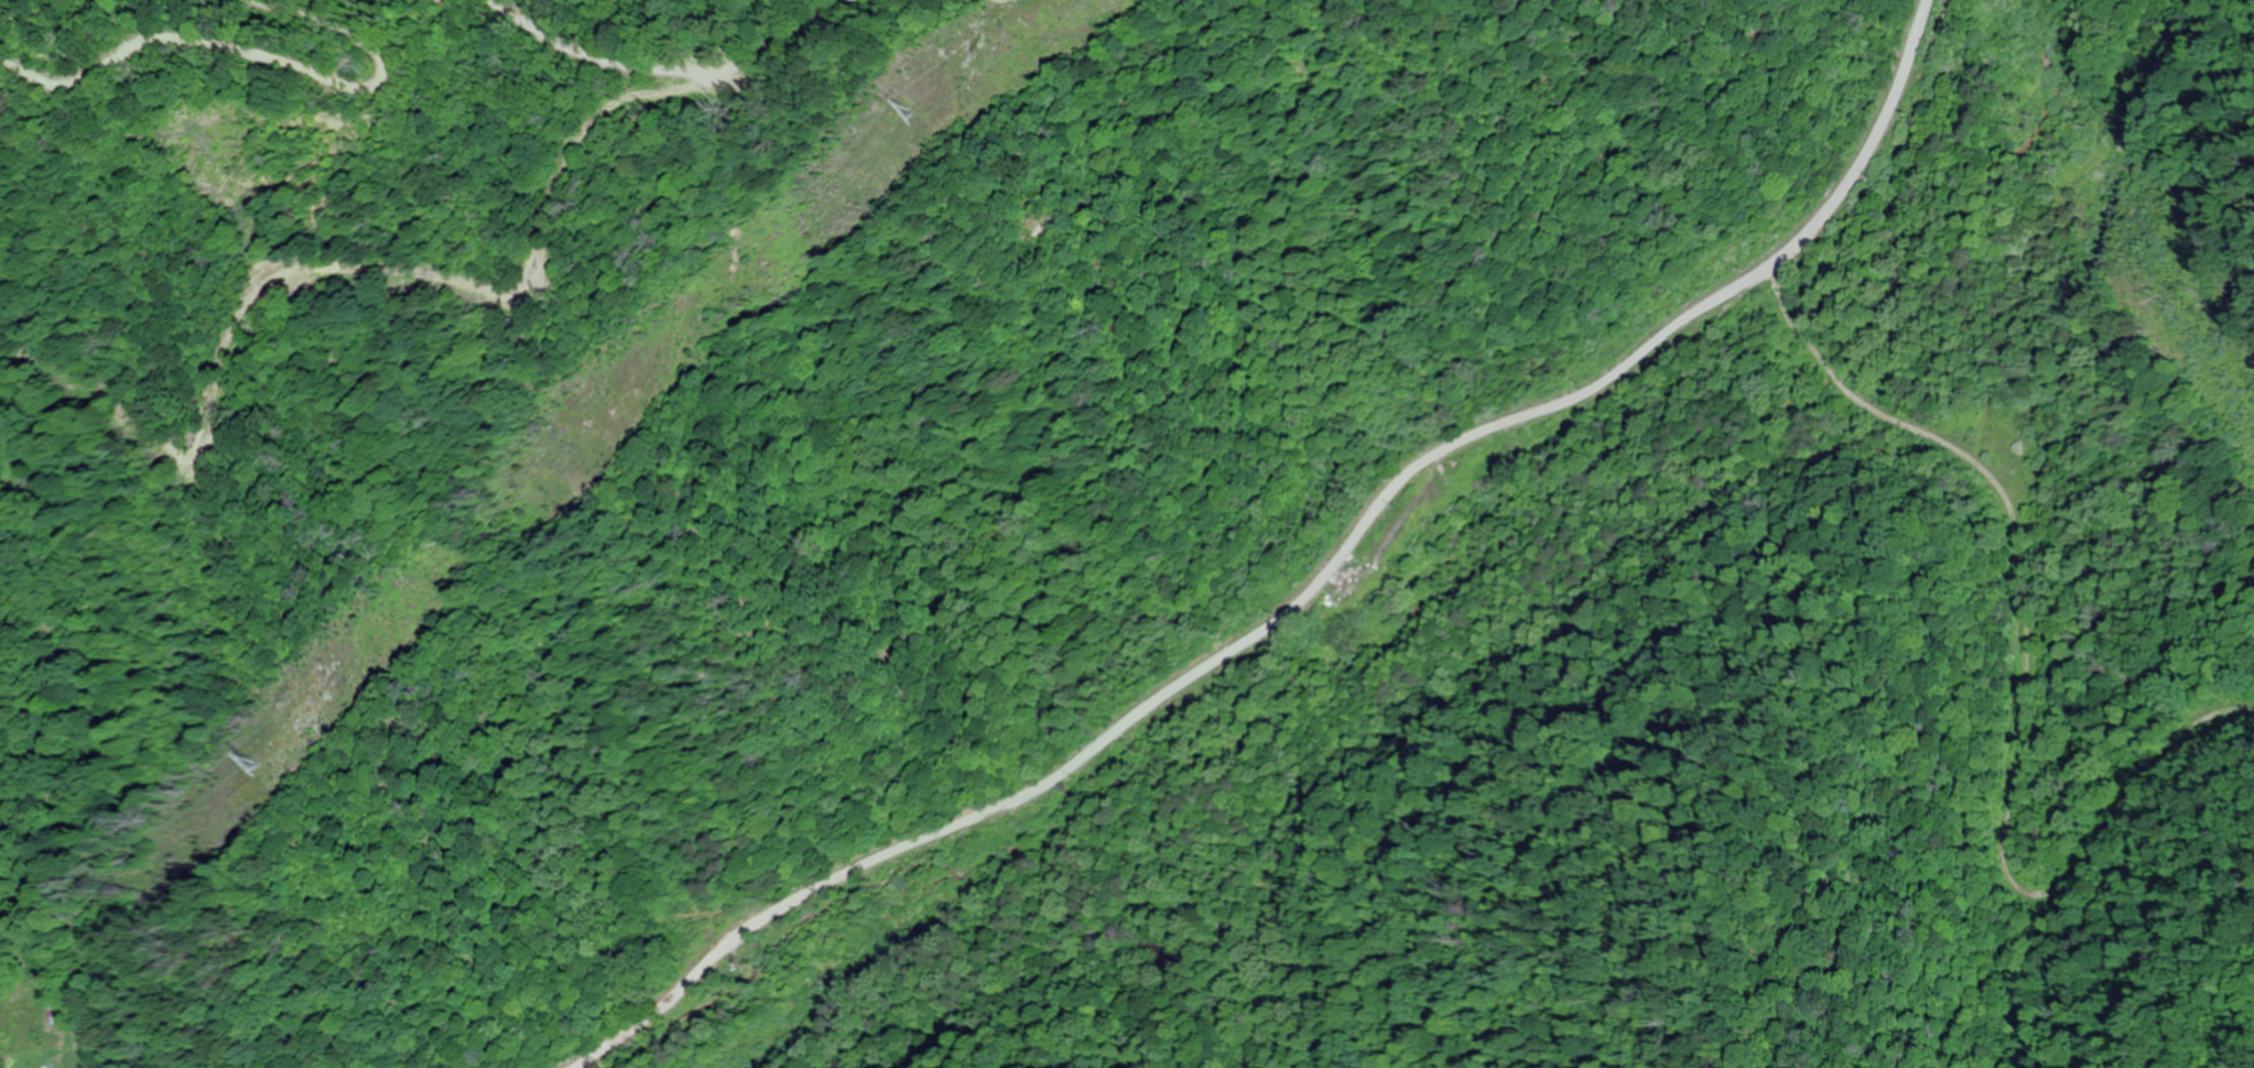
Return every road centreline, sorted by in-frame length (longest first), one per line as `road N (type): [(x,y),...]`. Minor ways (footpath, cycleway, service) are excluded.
road 1 (residential): [(572,1067),(758,918),(848,868),(1056,774),(1285,609),(1408,472),(1472,435),(1593,384),(1779,250),(1856,156),(1919,0)]
road 2 (residential): [(885,0),(339,65),(243,0)]

